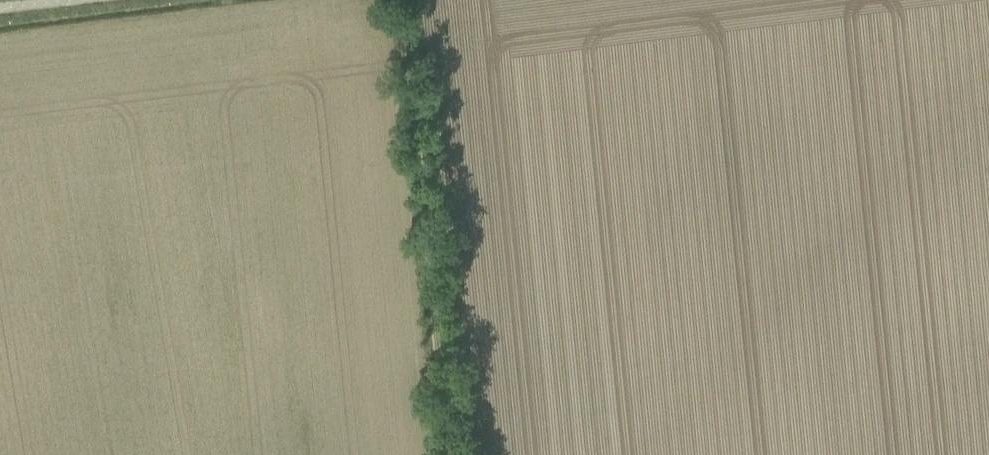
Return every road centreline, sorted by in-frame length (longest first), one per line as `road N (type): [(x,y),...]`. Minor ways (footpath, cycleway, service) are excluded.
road 1 (track): [(403,0),(448,454)]

